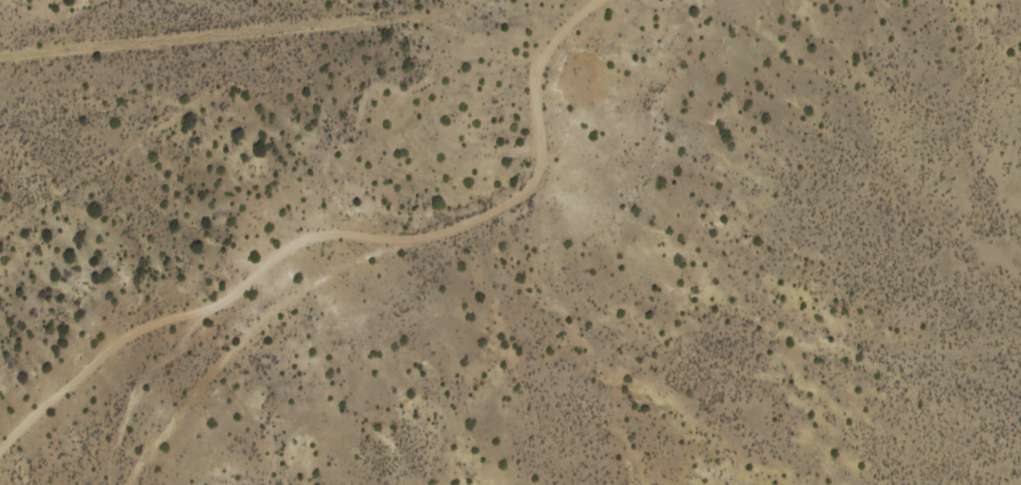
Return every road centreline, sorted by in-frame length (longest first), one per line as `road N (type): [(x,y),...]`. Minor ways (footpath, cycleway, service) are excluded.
road 1 (track): [(124,484),(127,401),(310,249),(456,223),(509,171),(545,24)]
road 2 (track): [(0,59),(545,24),(586,0)]
road 3 (track): [(0,450),(25,415),(101,367),(105,335),(242,305)]

